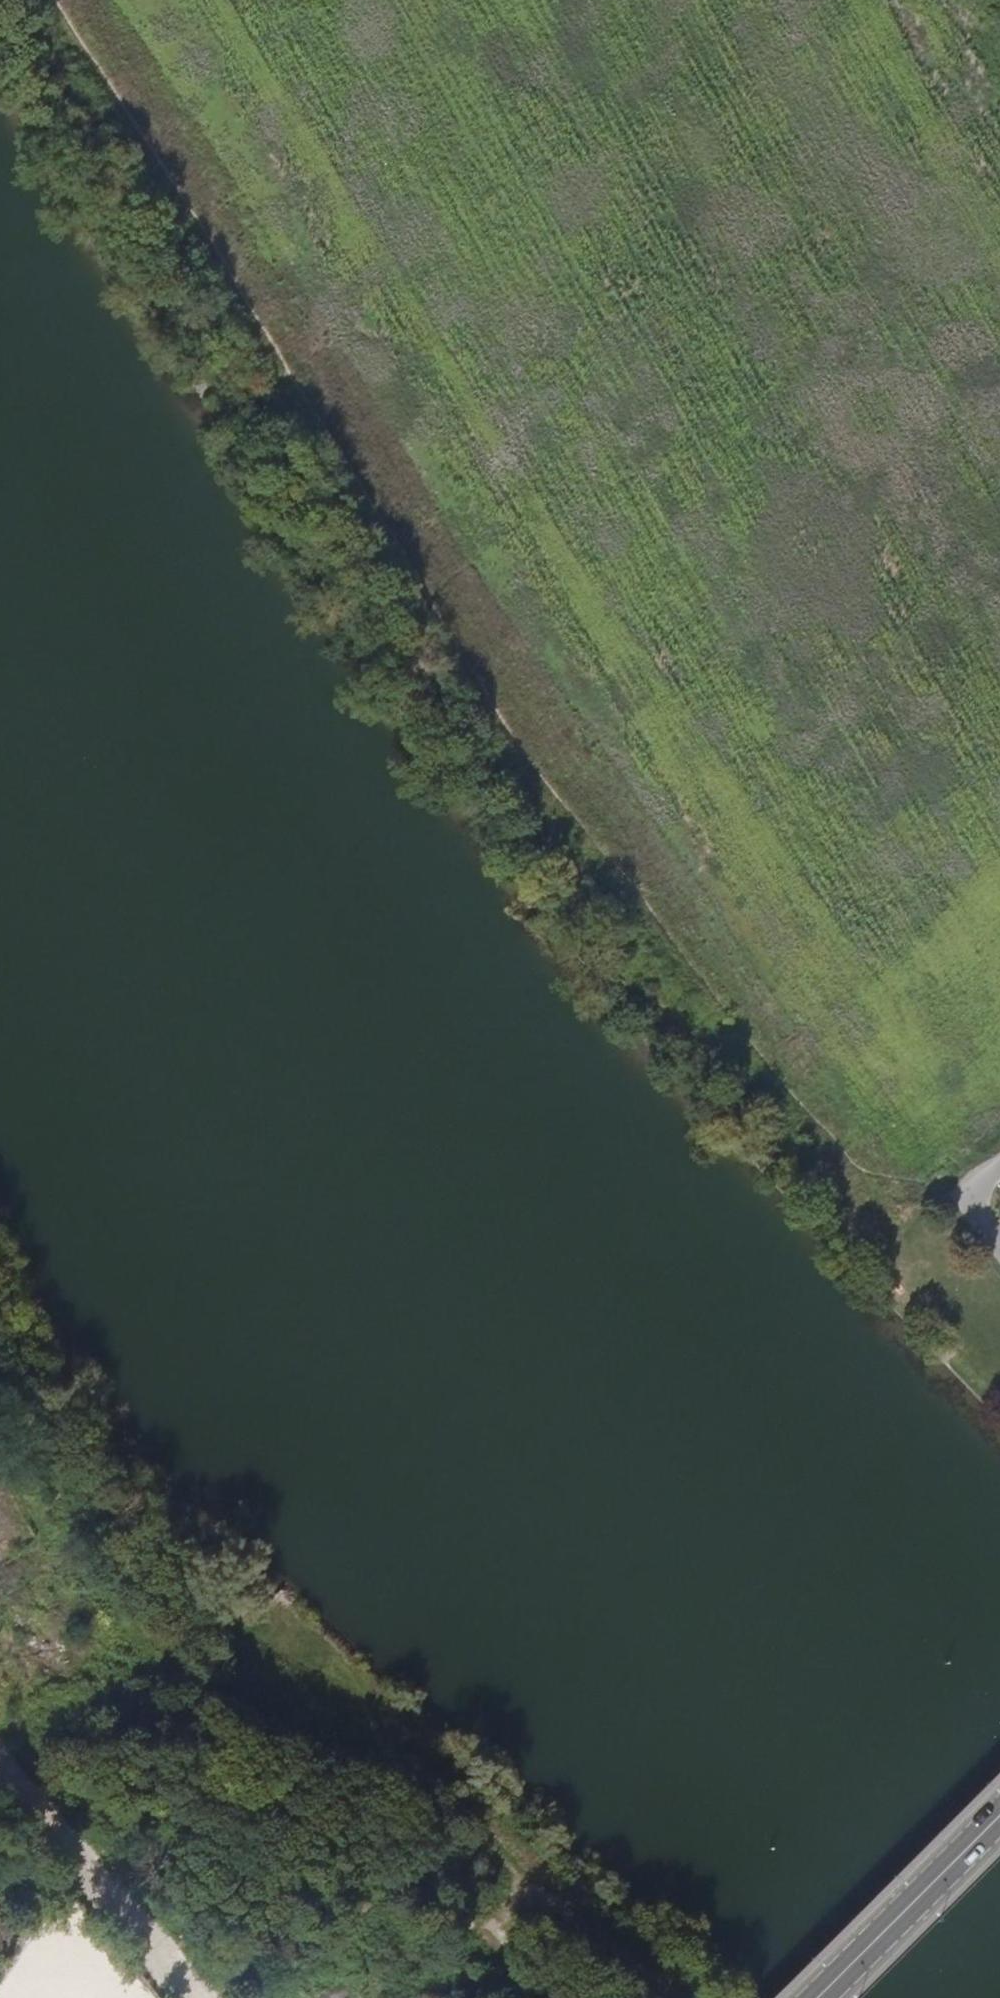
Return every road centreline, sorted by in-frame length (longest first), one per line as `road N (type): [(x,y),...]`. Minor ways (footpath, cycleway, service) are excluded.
road 1 (primary): [(999,1810),(813,1997)]

